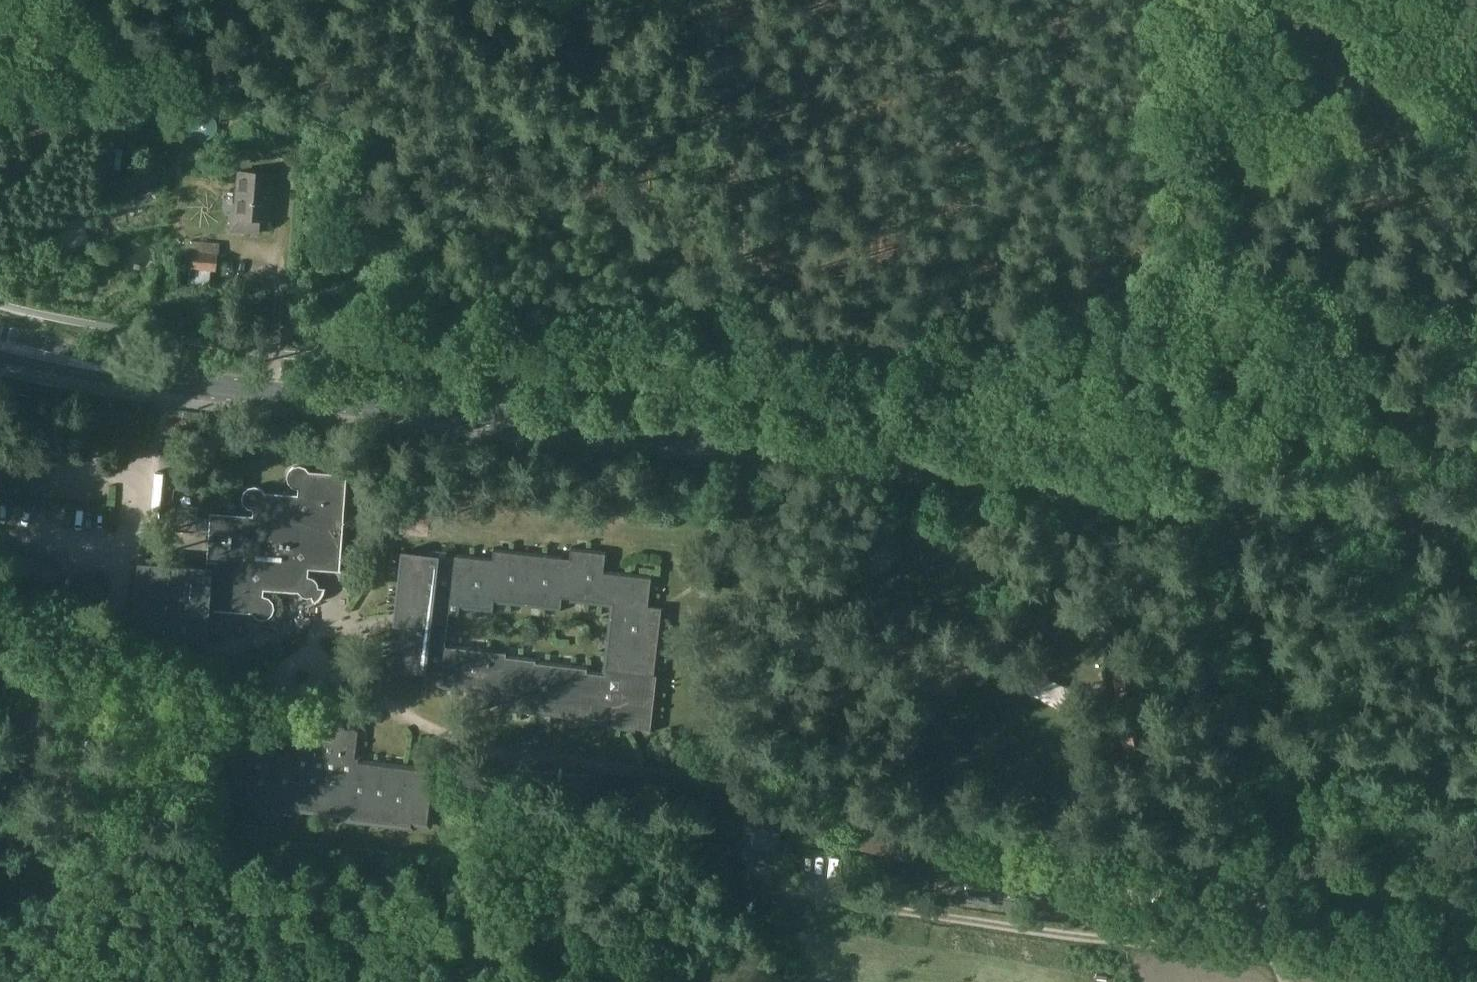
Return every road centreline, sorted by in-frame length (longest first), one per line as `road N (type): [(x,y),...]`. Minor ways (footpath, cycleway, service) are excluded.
road 1 (secondary): [(1476,532),(446,418),(0,350)]
road 2 (track): [(1210,372),(713,345),(738,238),(722,87),(699,0)]
road 3 (track): [(1476,119),(1229,150),(1210,372)]
road 4 (unclassified): [(1286,981),(1240,858),(1203,596)]
road 5 (track): [(1476,910),(1361,876),(1240,858)]
road 6 (track): [(1229,150),(1198,0)]

